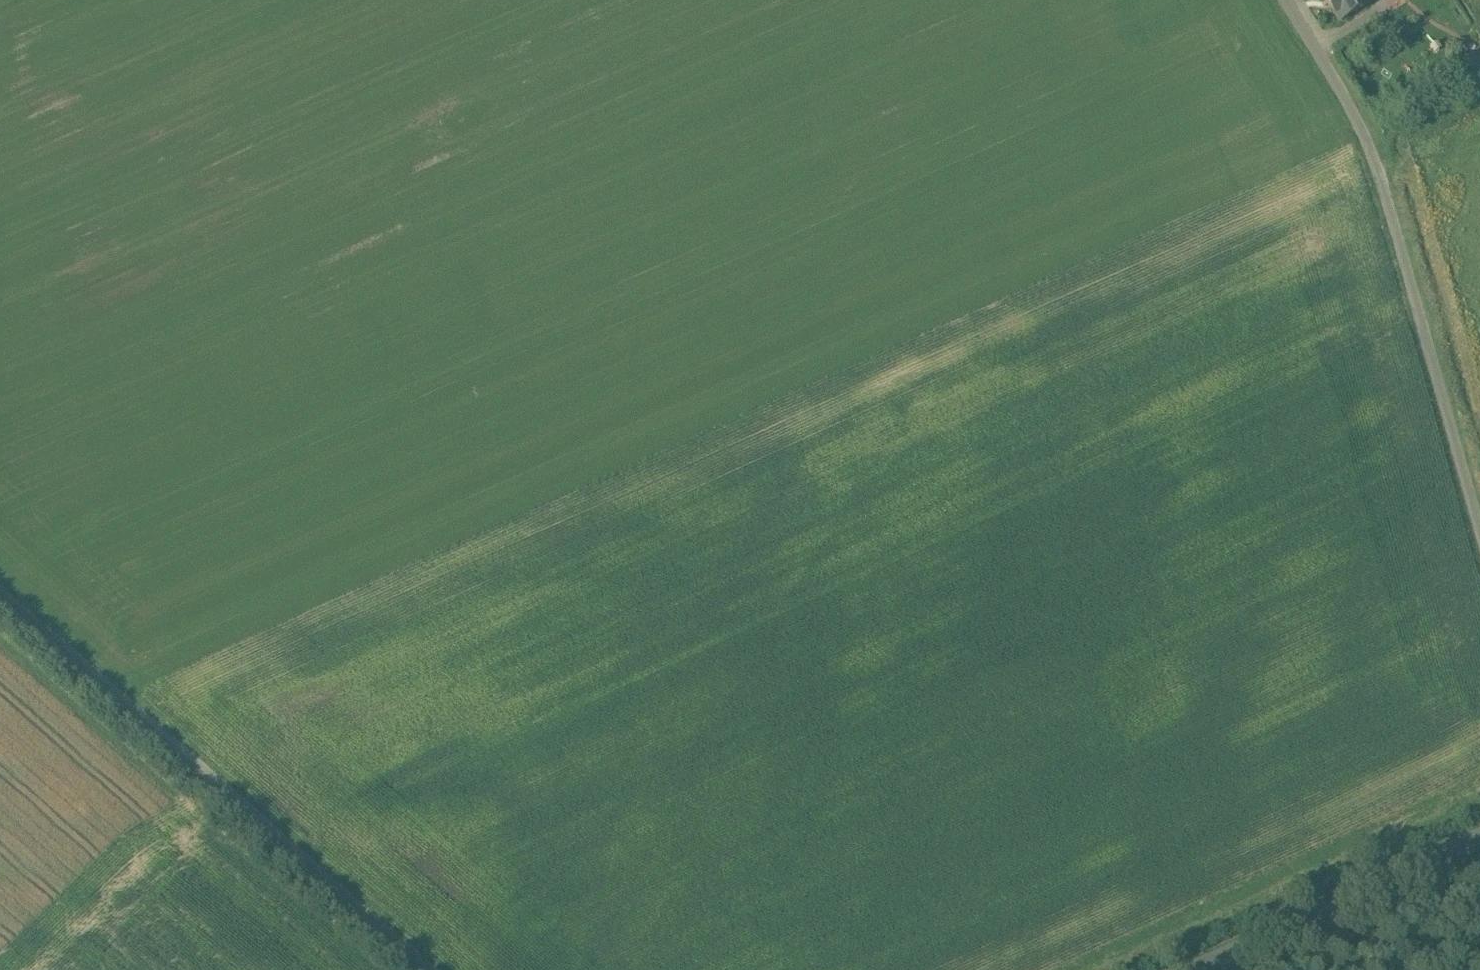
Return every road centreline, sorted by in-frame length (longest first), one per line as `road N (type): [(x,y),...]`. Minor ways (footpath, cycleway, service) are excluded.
road 1 (unclassified): [(1479,538),(1360,124),(1284,0)]
road 2 (unclassified): [(430,969),(0,591)]
road 3 (unclassified): [(1479,837),(1195,969)]

